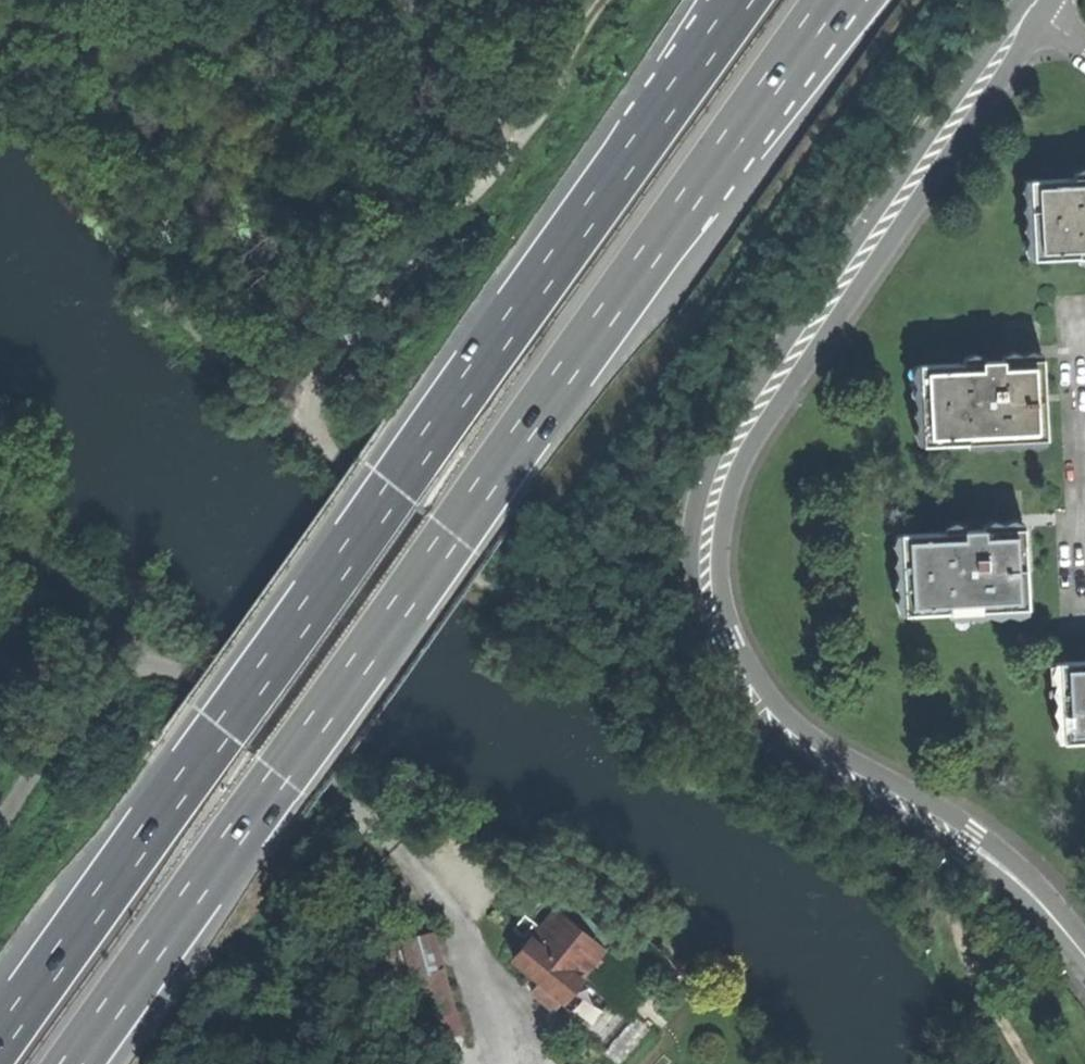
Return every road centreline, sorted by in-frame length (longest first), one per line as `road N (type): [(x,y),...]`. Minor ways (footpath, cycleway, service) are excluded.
road 1 (trunk): [(71,1063),(840,0)]
road 2 (trunk): [(740,0),(0,1040)]
road 3 (residential): [(1036,7),(728,447),(699,532),(705,605),(753,698),(799,741),(969,841),(1029,892),(1084,959)]
road 4 (track): [(609,0),(451,220),(297,408)]
road 5 (track): [(498,588),(329,452),(297,408),(212,337)]
road 6 (track): [(498,588),(636,654),(720,644)]

